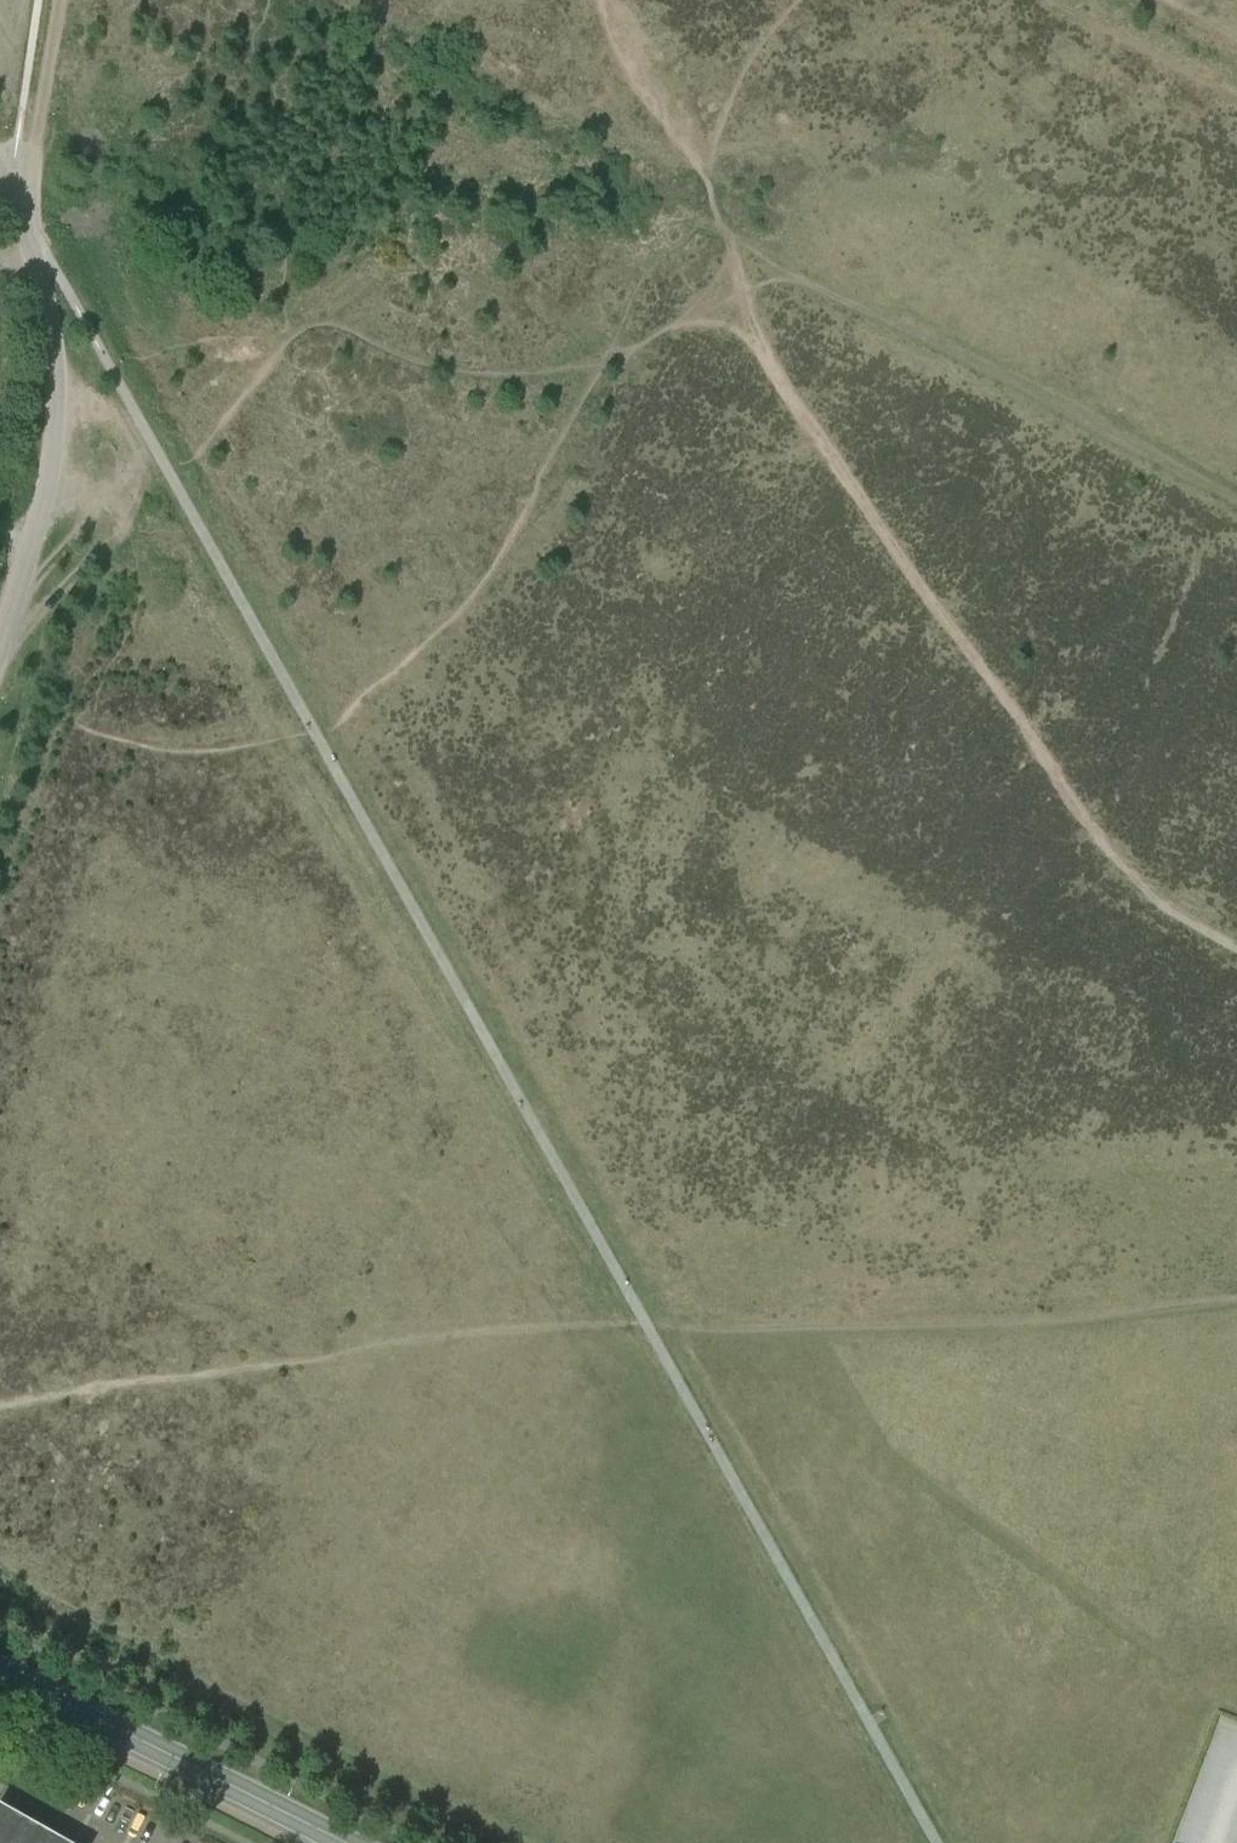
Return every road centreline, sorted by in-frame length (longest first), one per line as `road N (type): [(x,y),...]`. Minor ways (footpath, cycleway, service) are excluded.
road 1 (unclassified): [(0,638),(50,468),(57,369),(40,280),(0,177)]
road 2 (secondary): [(343,1842),(0,1671)]
road 3 (track): [(58,0),(34,144),(9,193)]

